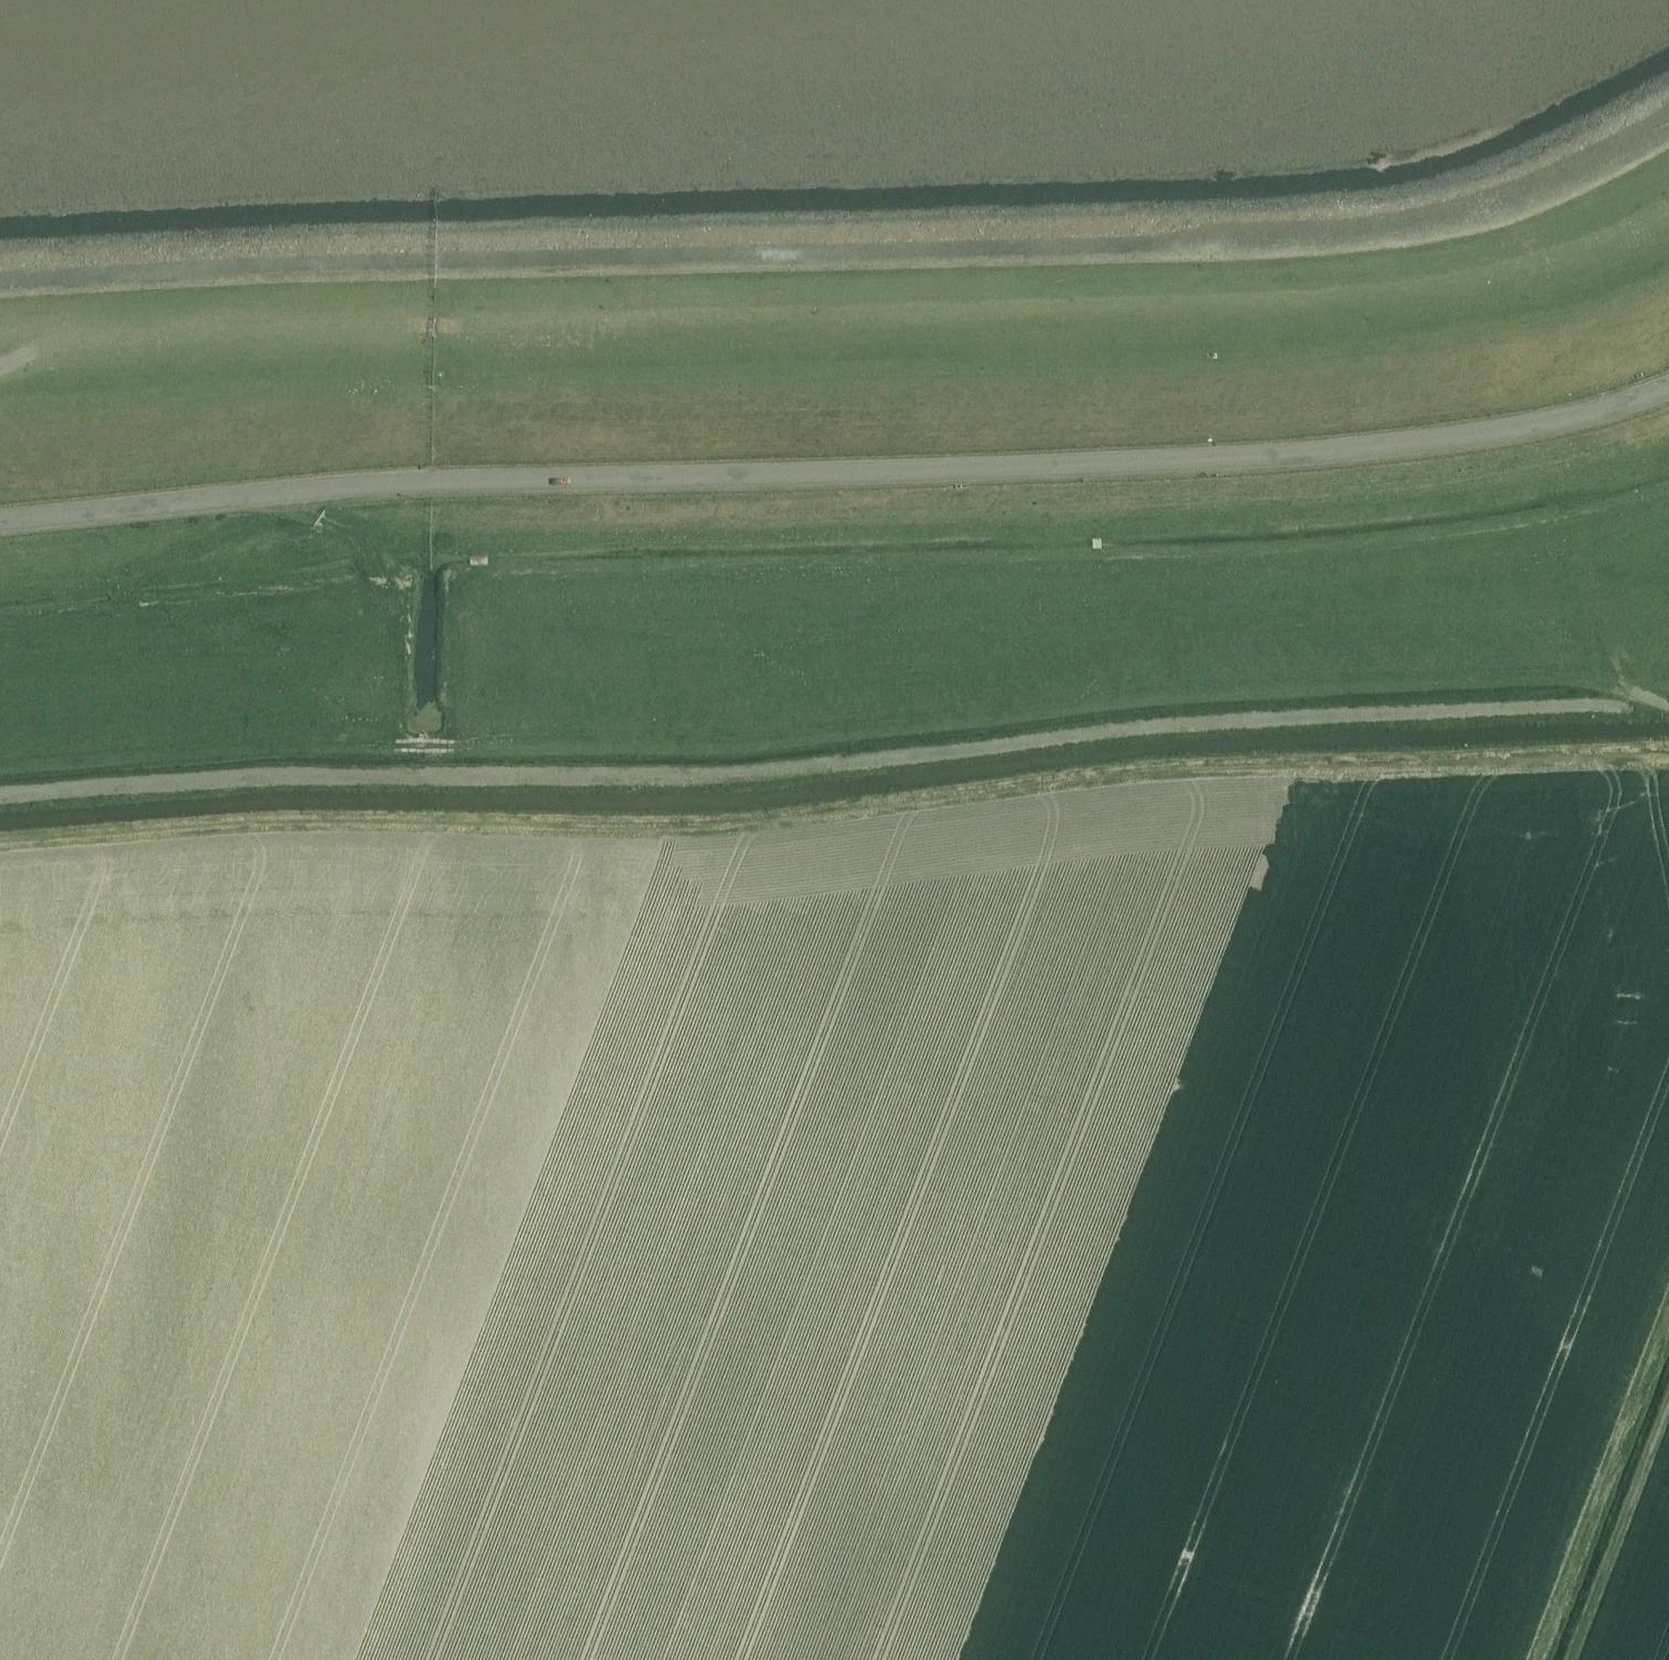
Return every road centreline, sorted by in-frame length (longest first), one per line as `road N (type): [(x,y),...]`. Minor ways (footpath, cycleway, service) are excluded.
road 1 (unclassified): [(0,525),(345,490),(1163,462),(1457,442),(1668,395)]

